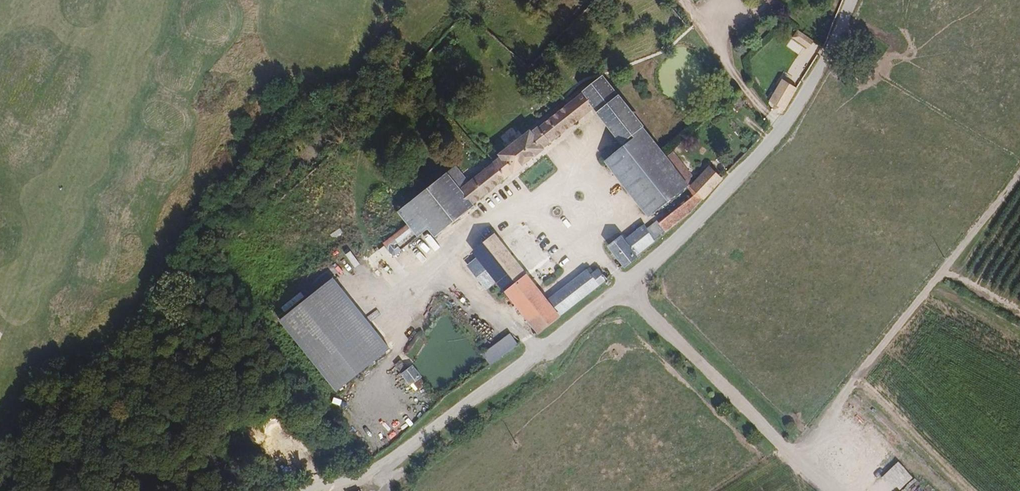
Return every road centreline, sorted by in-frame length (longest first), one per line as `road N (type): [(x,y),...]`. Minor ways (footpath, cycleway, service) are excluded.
road 1 (unclassified): [(304,490),(392,461),(694,225),(810,95),(852,0)]
road 2 (track): [(1019,166),(819,426),(837,441)]
road 3 (track): [(828,490),(623,287)]

